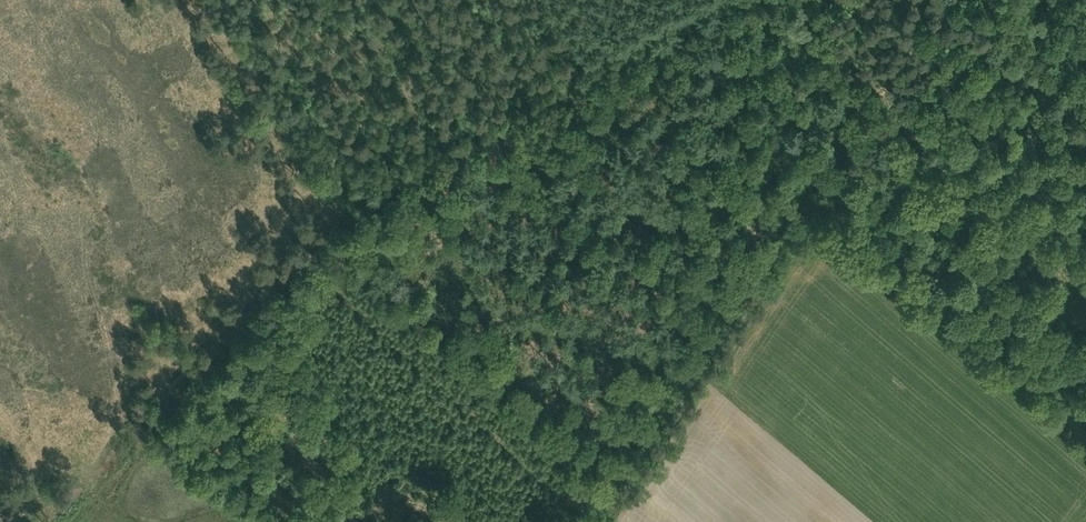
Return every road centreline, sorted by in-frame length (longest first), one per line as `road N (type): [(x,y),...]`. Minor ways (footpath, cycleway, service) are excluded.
road 1 (track): [(0,510),(60,475),(86,472),(121,436),(167,445),(268,521)]
road 2 (track): [(1085,91),(988,0)]

